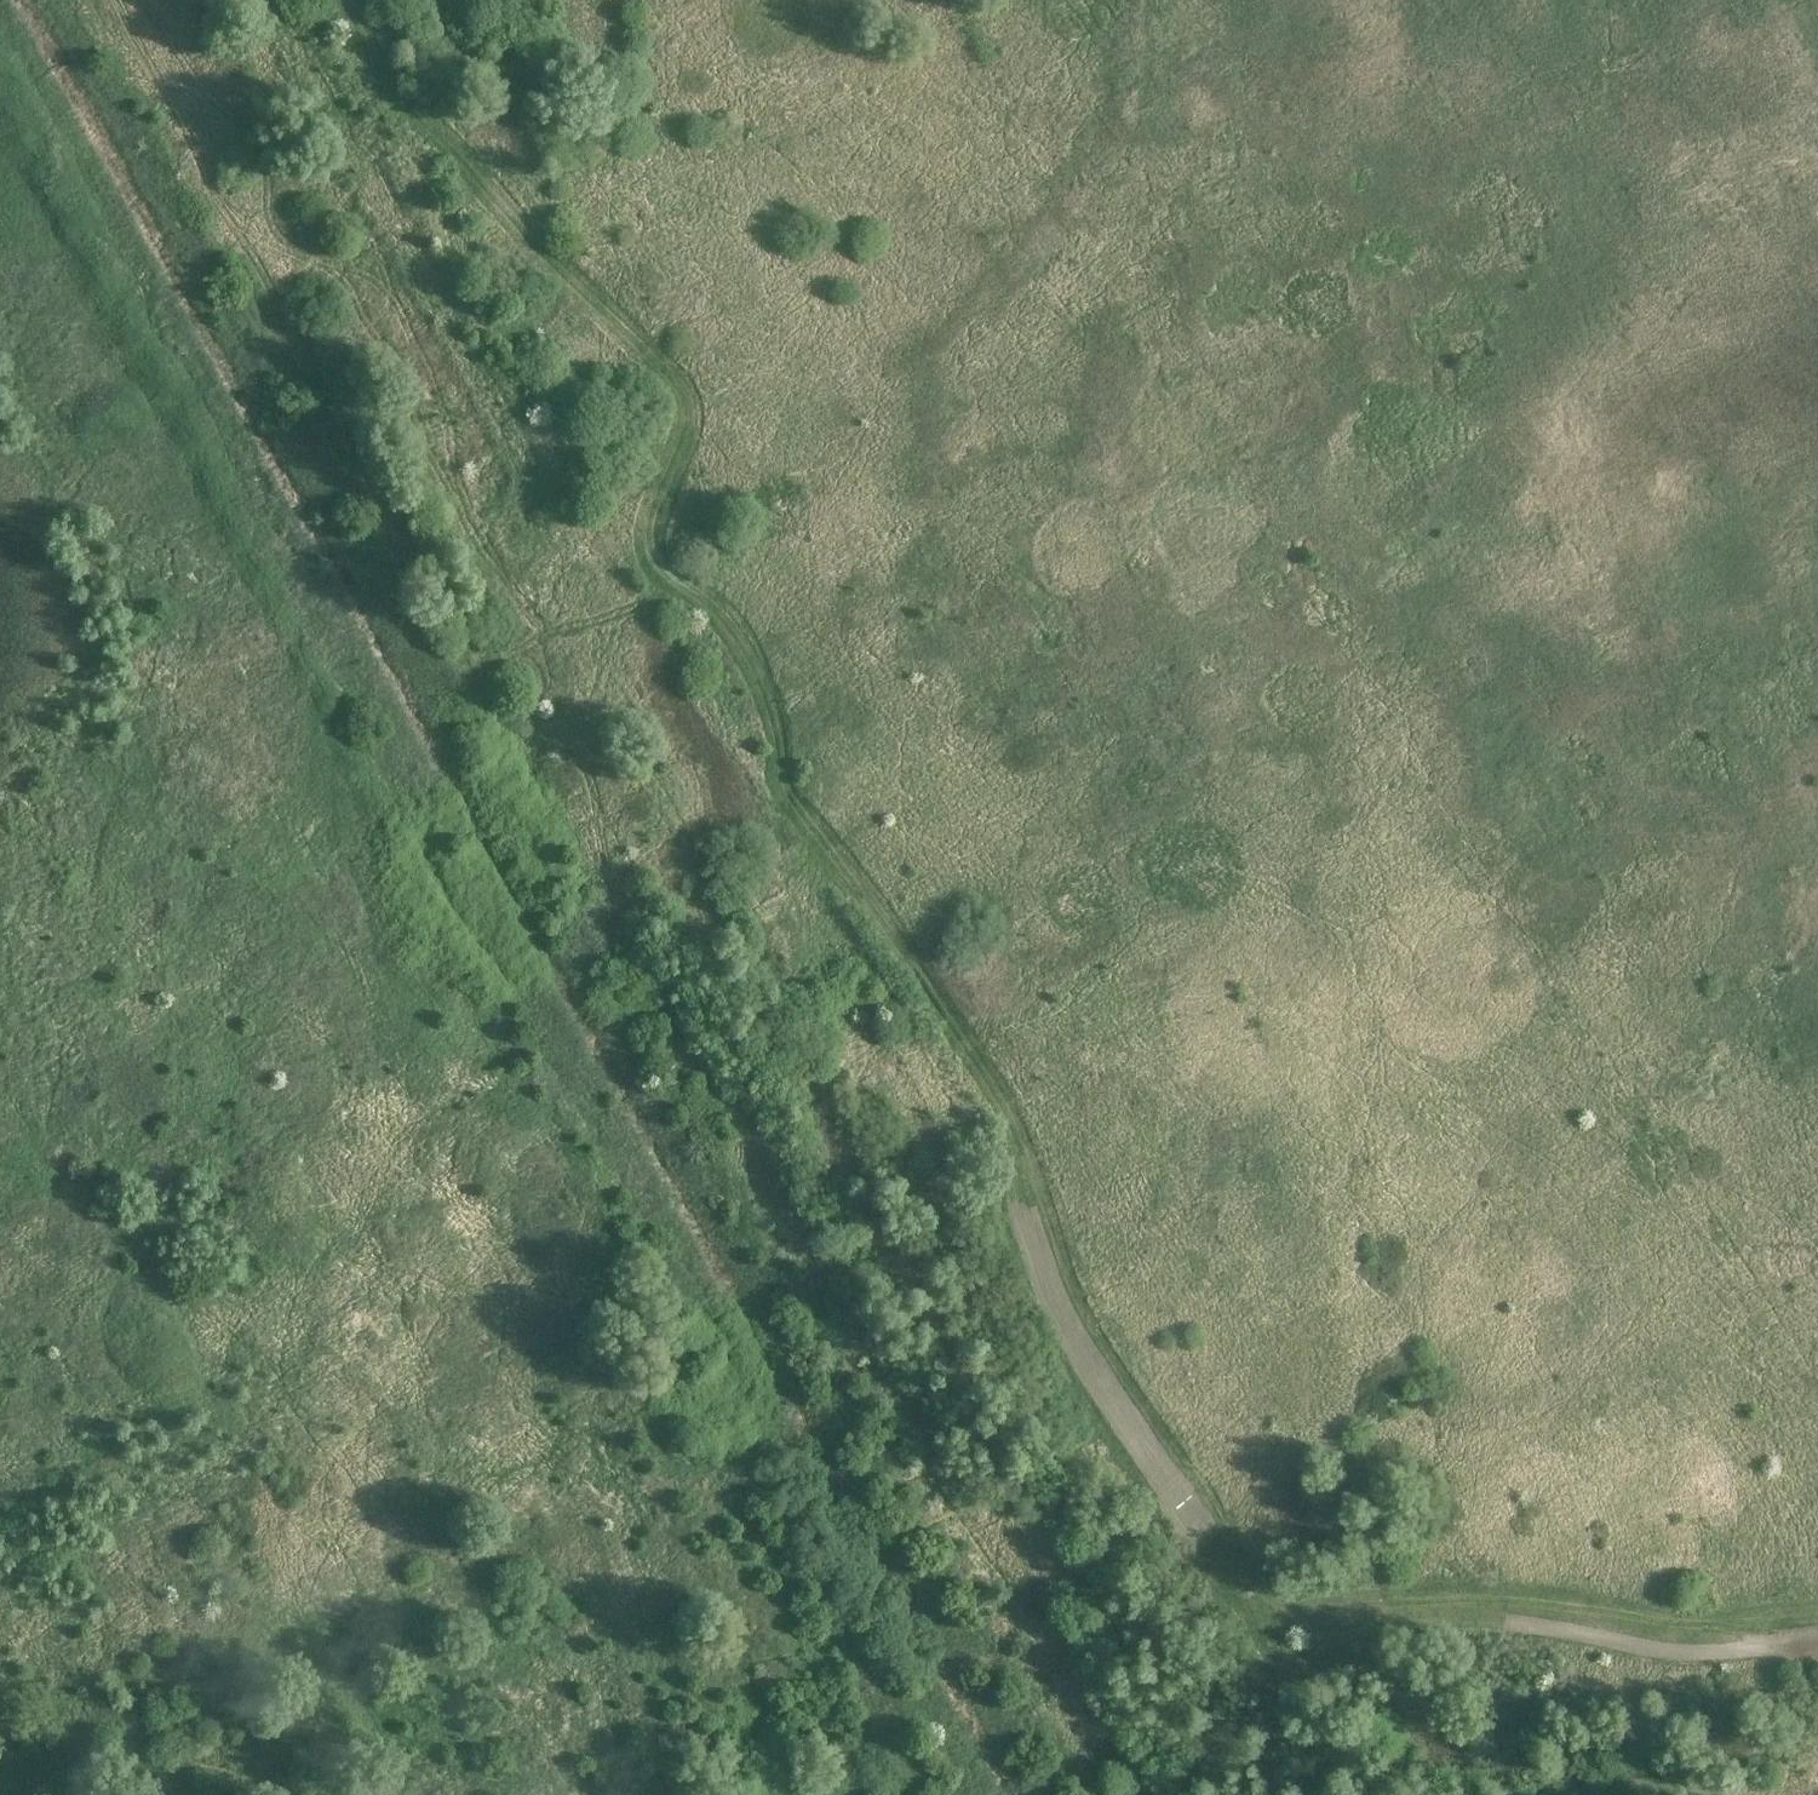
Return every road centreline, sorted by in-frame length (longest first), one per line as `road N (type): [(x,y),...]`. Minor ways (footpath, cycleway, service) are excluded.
road 1 (track): [(1133,1794),(111,0)]
road 2 (track): [(1817,1628),(1494,1611),(1301,1611),(1275,1604),(1096,1350),(1061,1279),(1035,1189),(985,1076)]

